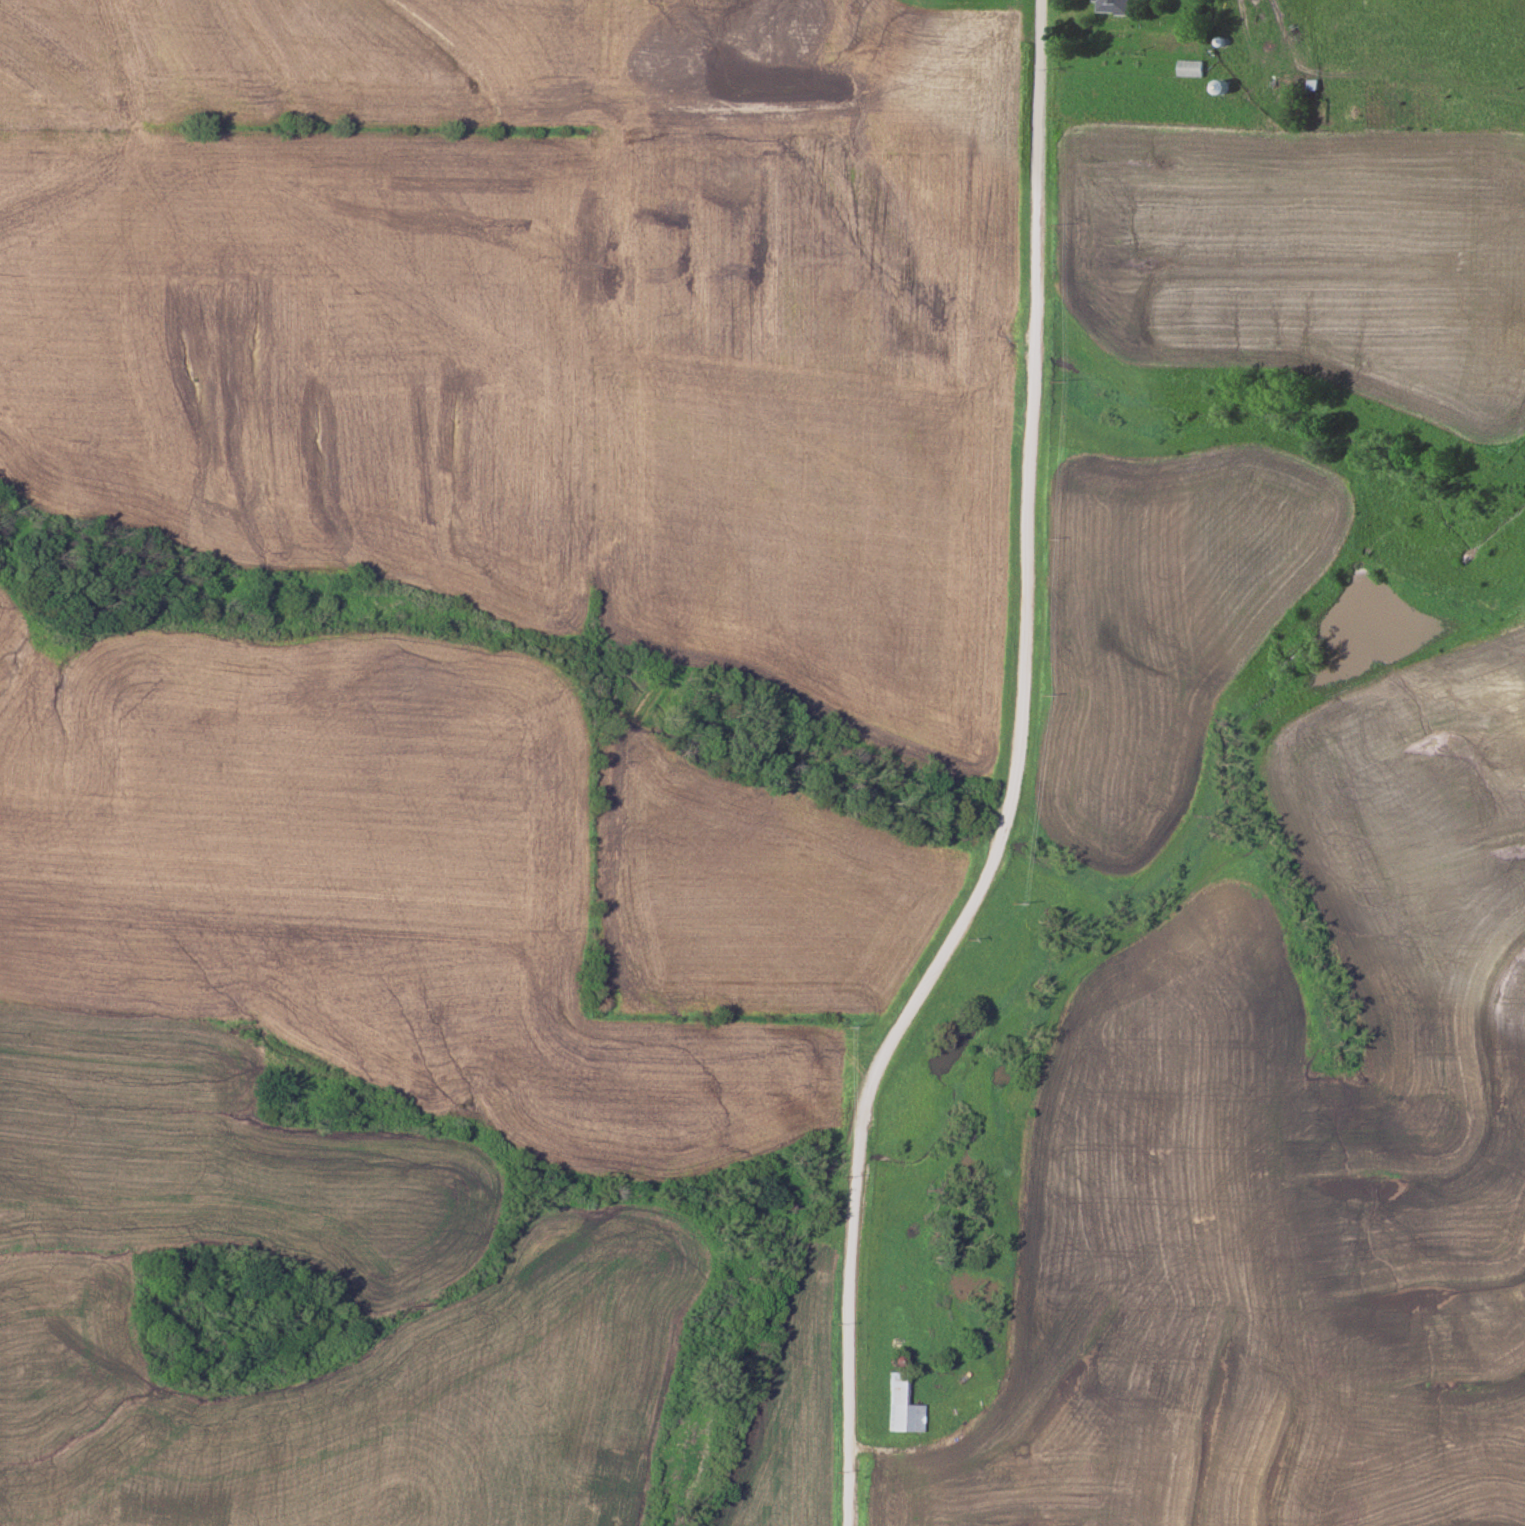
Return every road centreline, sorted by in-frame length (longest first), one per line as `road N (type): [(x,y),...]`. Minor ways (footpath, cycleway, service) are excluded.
road 1 (residential): [(854,1525),(864,1102),(982,887),(1017,784),(1041,0)]

